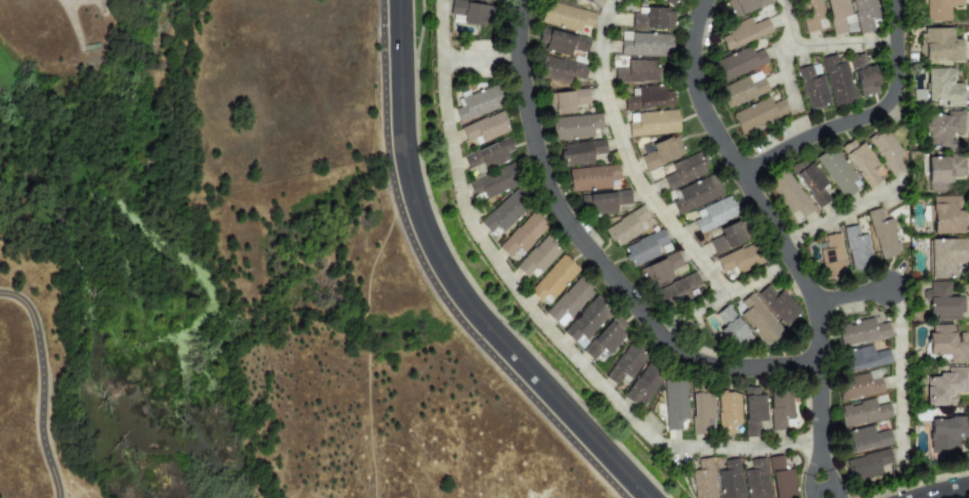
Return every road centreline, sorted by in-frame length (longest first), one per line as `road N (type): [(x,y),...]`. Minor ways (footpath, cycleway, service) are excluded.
road 1 (tertiary): [(398,0),(404,157),(433,250),(487,328),(647,497)]
road 2 (residential): [(521,0),(519,79),(548,194),(659,339),(705,365),(818,365)]
road 3 (residential): [(703,0),(690,65),(696,92),(813,302),(818,365)]
road 4 (residential): [(894,0),(895,77),(883,108),(798,140),(739,175)]

